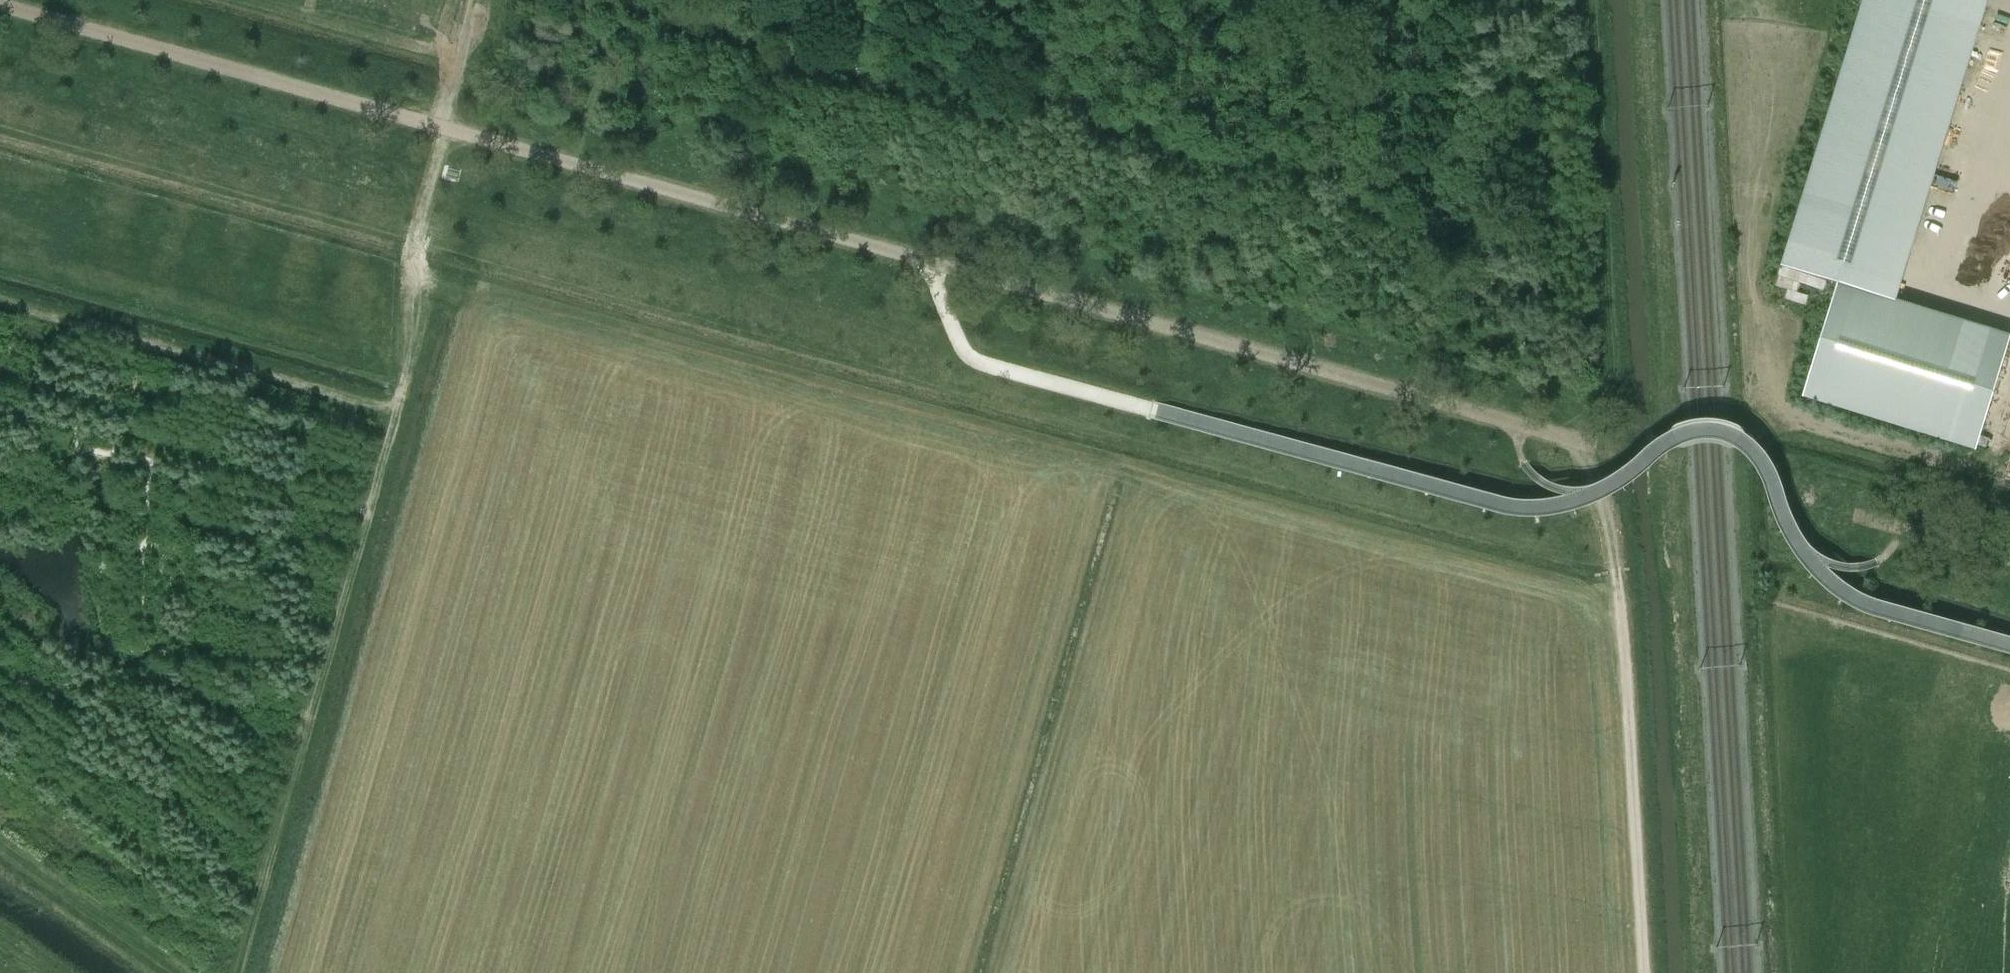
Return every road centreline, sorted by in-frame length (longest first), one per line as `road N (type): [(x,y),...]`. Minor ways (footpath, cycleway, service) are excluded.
road 1 (track): [(1646,972),(1617,575),(1601,488),(1573,437)]

